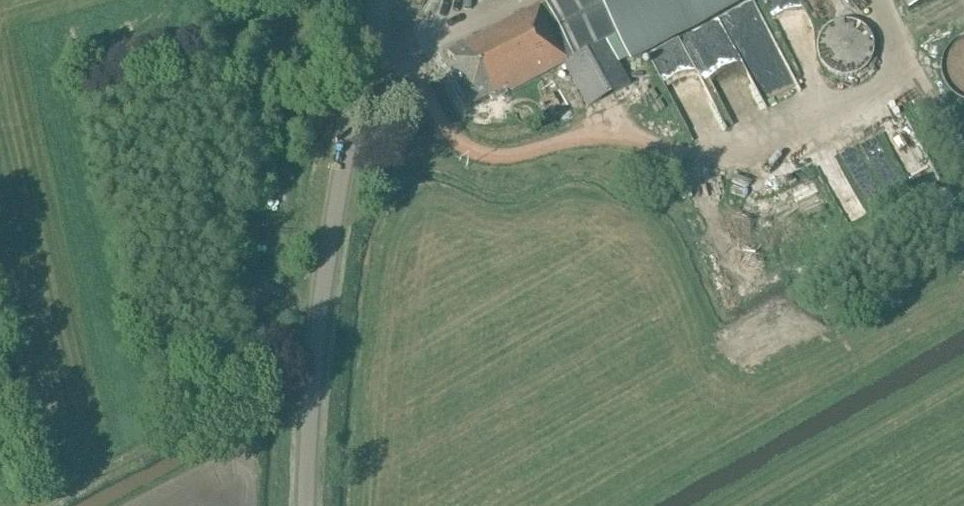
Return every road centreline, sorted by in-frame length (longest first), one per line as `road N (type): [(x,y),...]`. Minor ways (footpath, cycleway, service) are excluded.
road 1 (tertiary): [(311,505),(333,263),(384,0)]
road 2 (track): [(373,50),(406,55),(433,112),(460,146),(494,158),(588,133),(626,131),(705,152),(751,147)]

